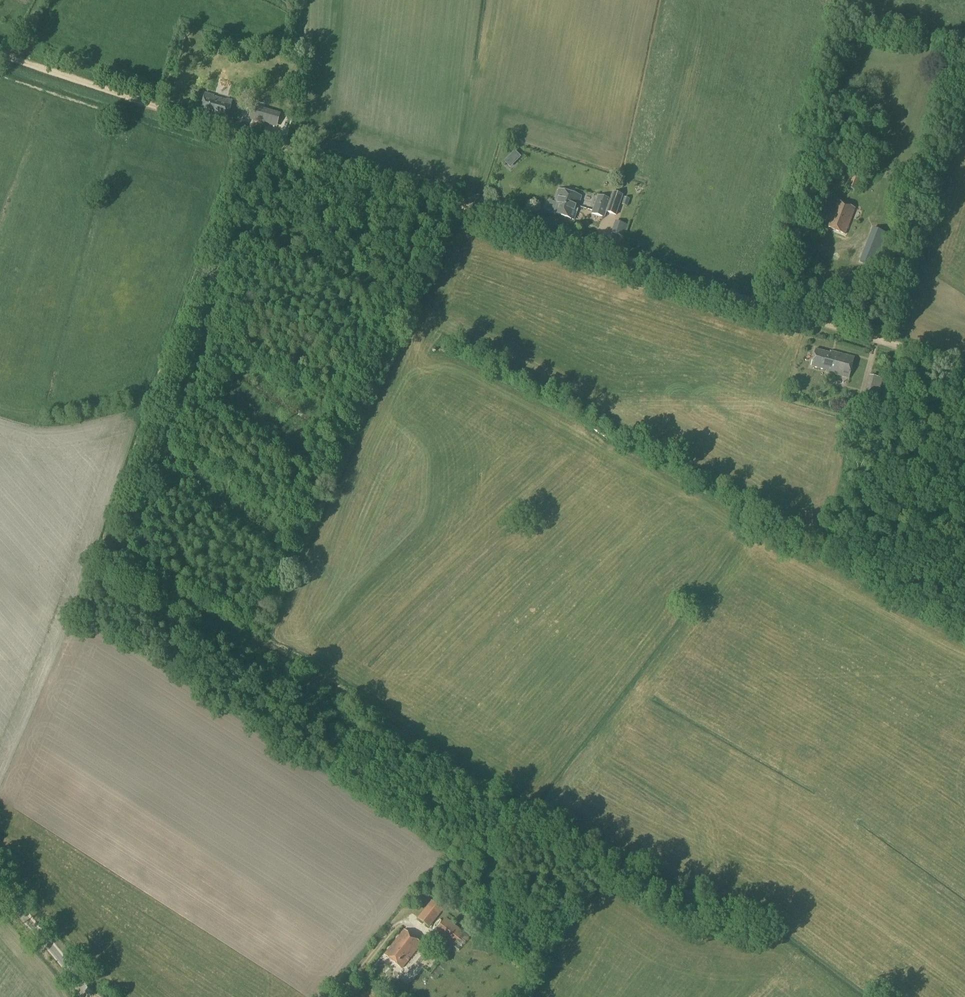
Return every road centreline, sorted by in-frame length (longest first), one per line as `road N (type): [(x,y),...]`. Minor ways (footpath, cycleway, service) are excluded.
road 1 (track): [(964,375),(0,57)]
road 2 (unclassified): [(82,996),(72,973),(0,893)]

